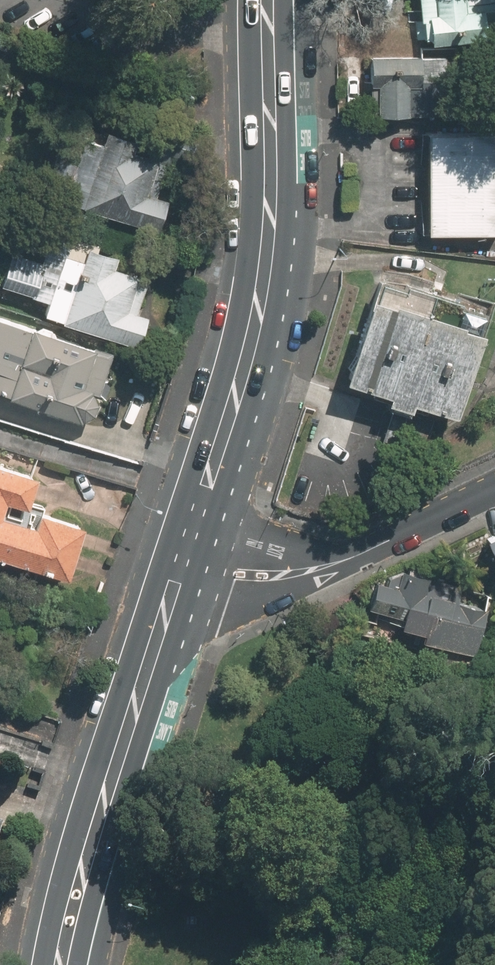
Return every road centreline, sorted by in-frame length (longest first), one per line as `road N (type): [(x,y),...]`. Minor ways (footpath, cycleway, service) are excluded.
road 1 (primary): [(271,0),(274,164),(265,295),(197,532)]
road 2 (primary): [(172,597),(82,868),(60,964)]
road 3 (residential): [(354,557),(230,600),(172,597)]
road 4 (residential): [(197,532),(302,559),(354,557)]
road 5 (residential): [(354,557),(494,484)]

